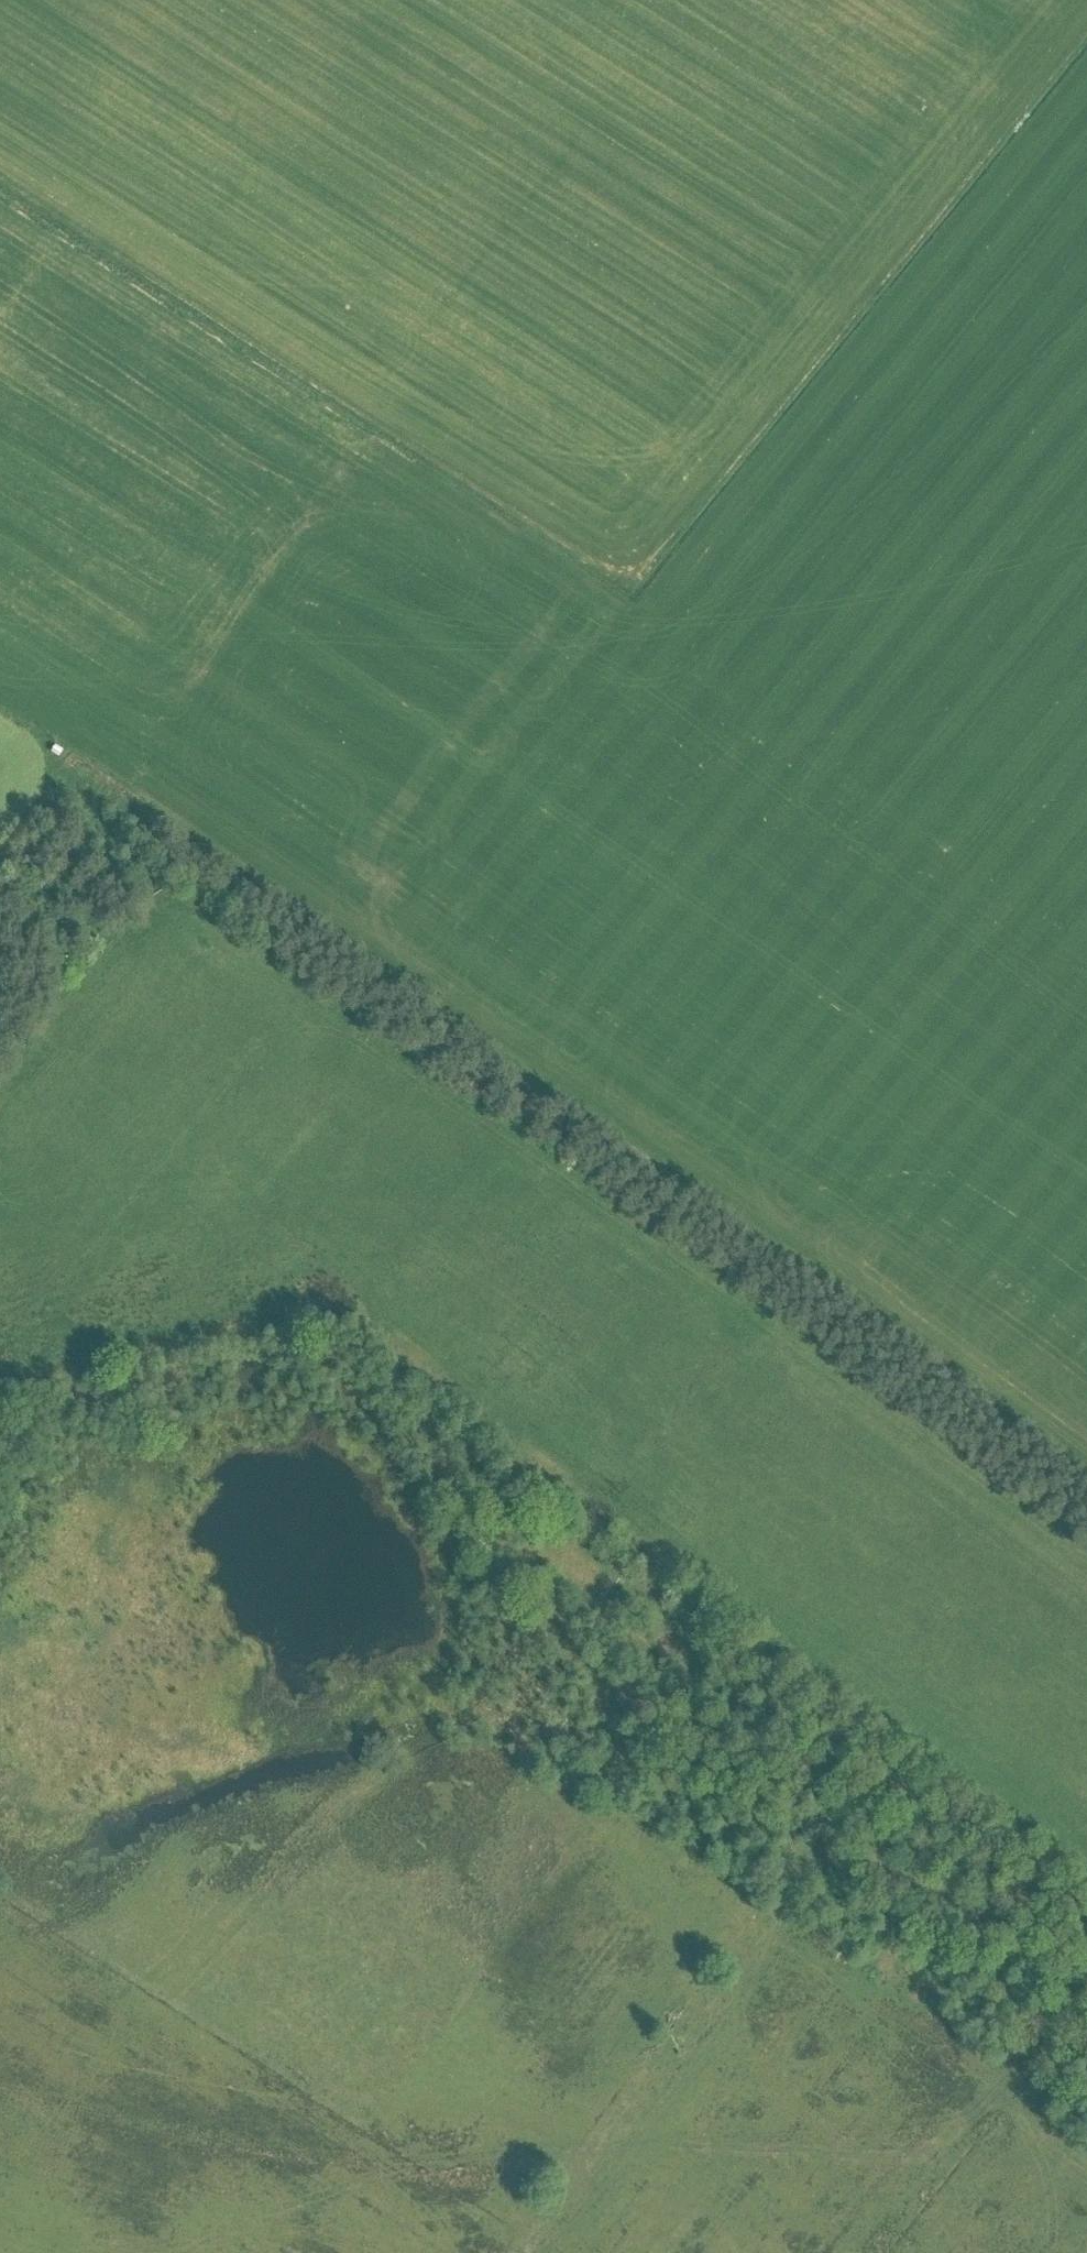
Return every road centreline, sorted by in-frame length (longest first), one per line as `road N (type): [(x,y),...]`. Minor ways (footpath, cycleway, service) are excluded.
road 1 (track): [(1086,1984),(991,2105),(553,2154),(321,2156),(0,2094)]

